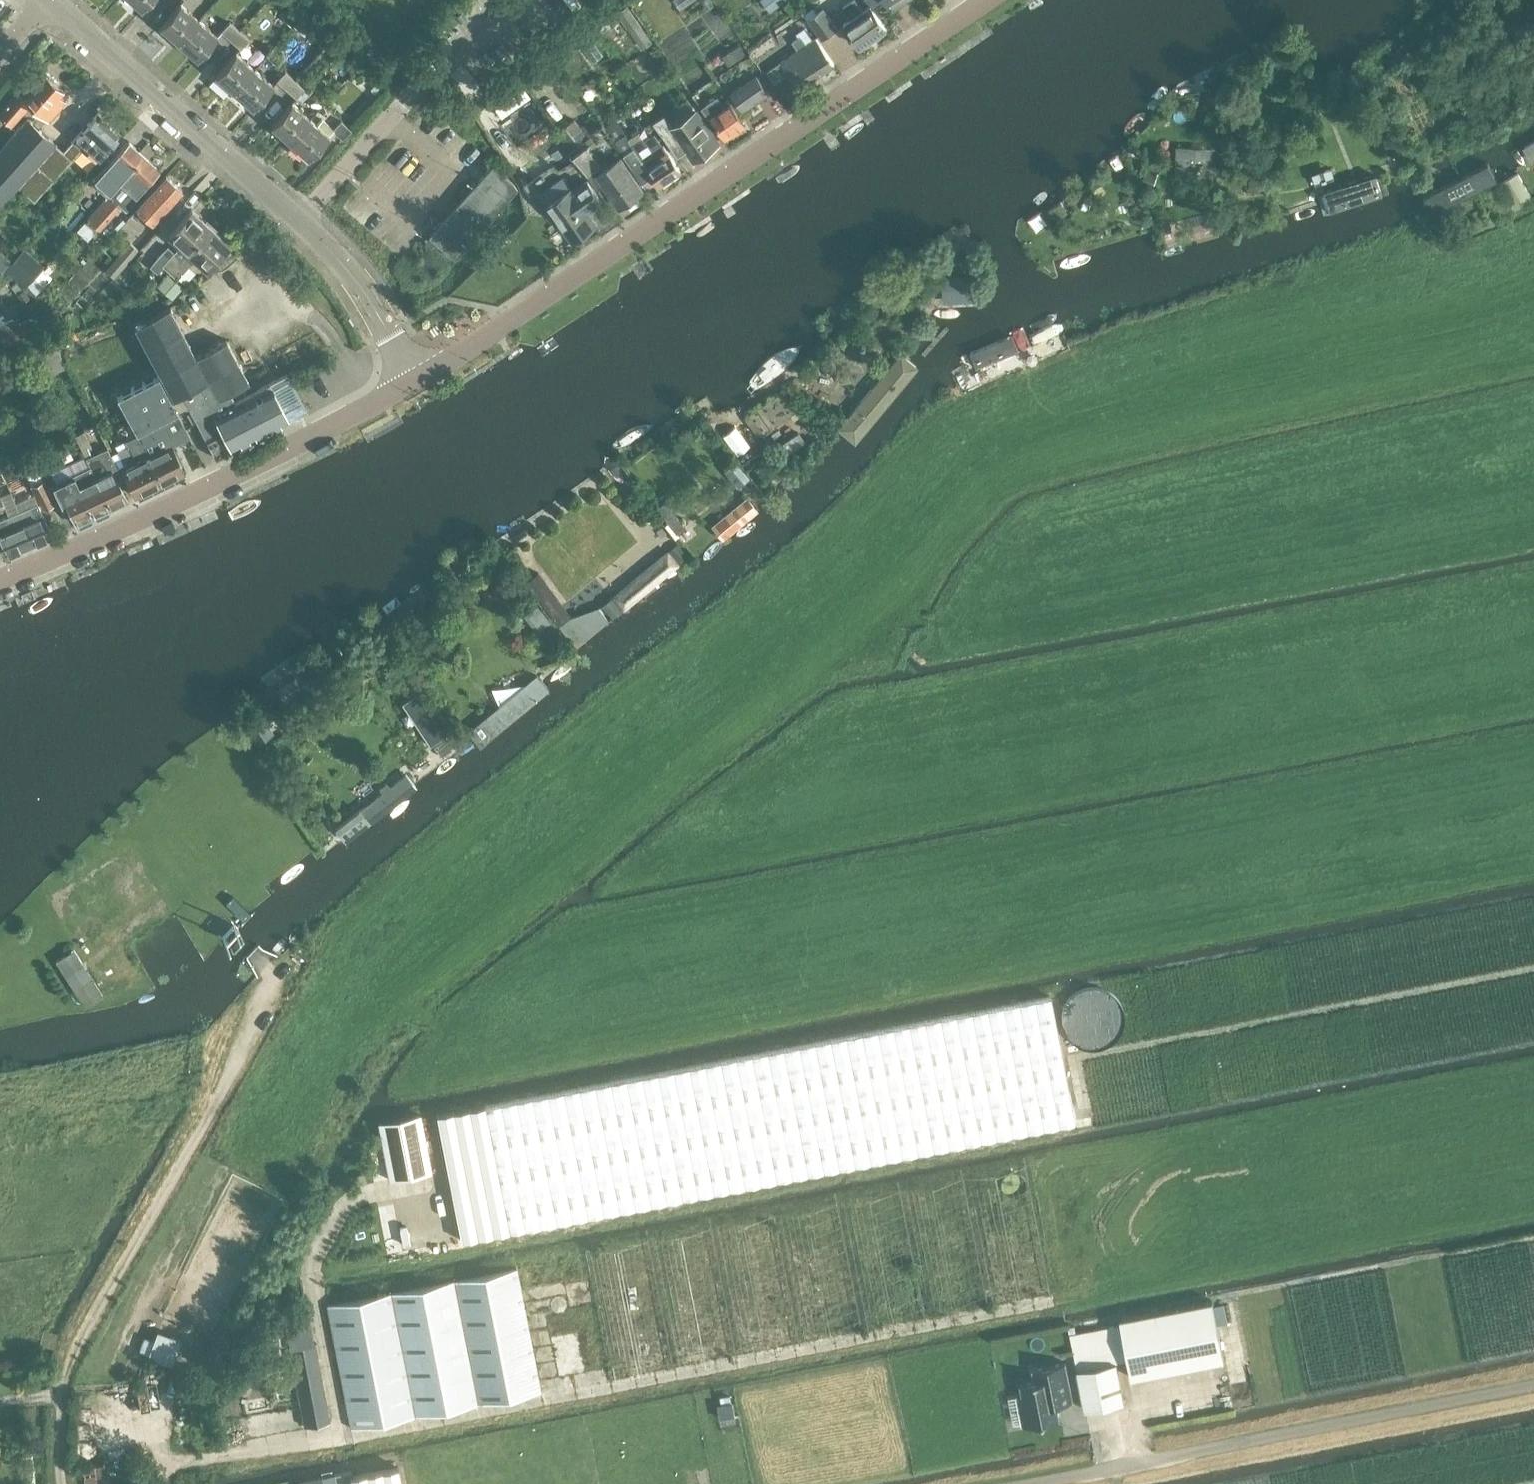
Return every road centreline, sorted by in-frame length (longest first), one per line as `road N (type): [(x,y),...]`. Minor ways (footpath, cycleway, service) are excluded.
road 1 (tertiary): [(412,379),(464,352),(989,0)]
road 2 (residential): [(275,976),(64,1383),(63,1483)]
road 3 (unclassified): [(1057,1483),(1533,1388)]
road 4 (residential): [(0,581),(366,411),(412,379)]
road 5 (tertiary): [(299,221),(50,0)]
road 6 (unclassified): [(299,221),(410,101),(535,0)]
road 7 (tertiary): [(412,379),(352,275),(299,221)]

